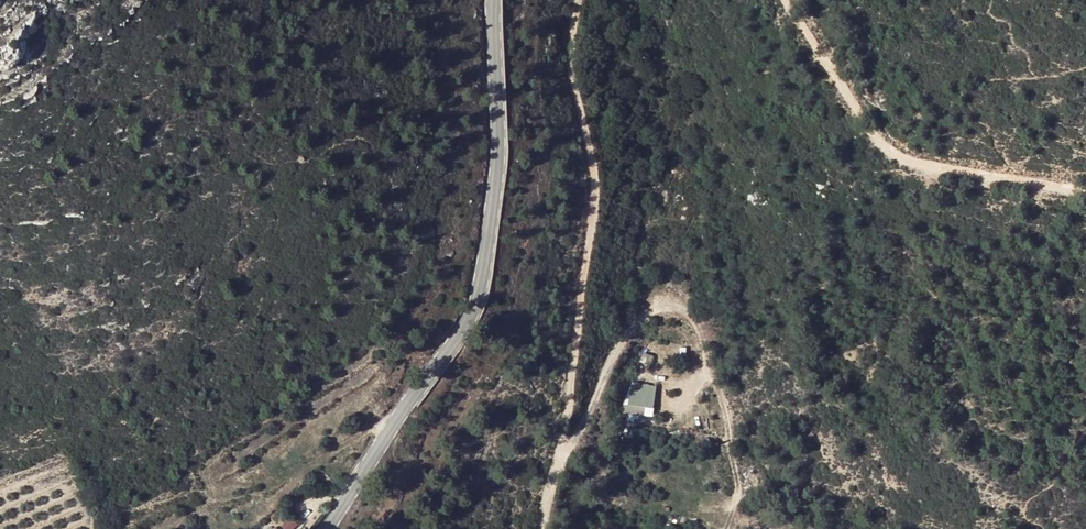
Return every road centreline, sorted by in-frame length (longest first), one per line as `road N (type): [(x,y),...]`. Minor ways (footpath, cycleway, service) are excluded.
road 1 (tertiary): [(332,528),(480,293),(498,159),(494,0)]
road 2 (track): [(542,528),(566,422),(594,207),(571,64),(579,0)]
road 3 (track): [(560,455),(630,331),(658,310),(675,309),(693,325),(727,419),(738,489),(724,528)]
road 4 (track): [(786,0),(867,128),(897,156),(1085,194)]

